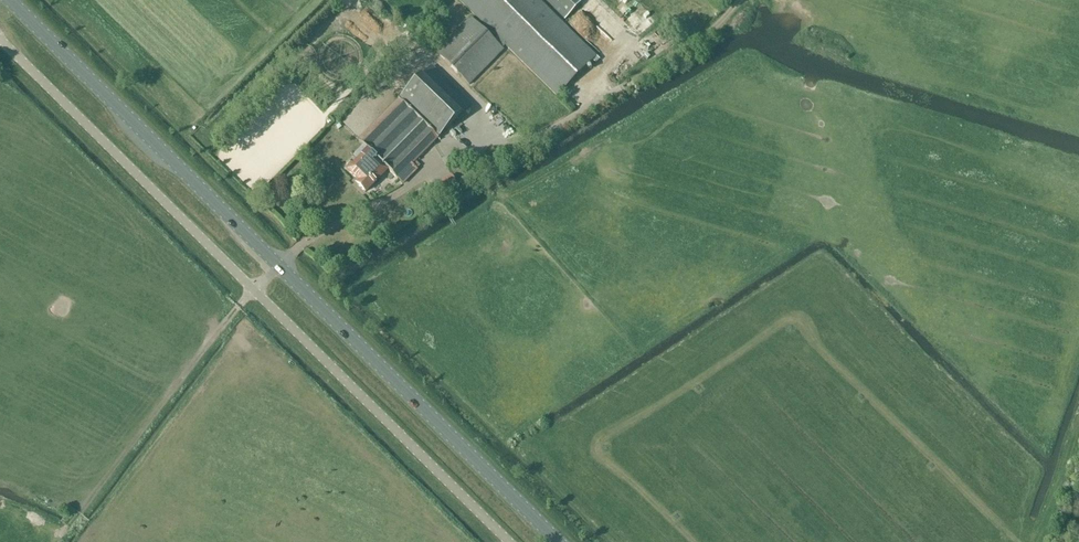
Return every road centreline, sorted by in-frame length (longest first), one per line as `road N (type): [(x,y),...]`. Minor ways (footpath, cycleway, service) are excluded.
road 1 (primary): [(559,541),(9,0)]
road 2 (unclassified): [(511,541),(0,38)]
road 3 (track): [(502,131),(526,138),(690,46),(739,0)]

